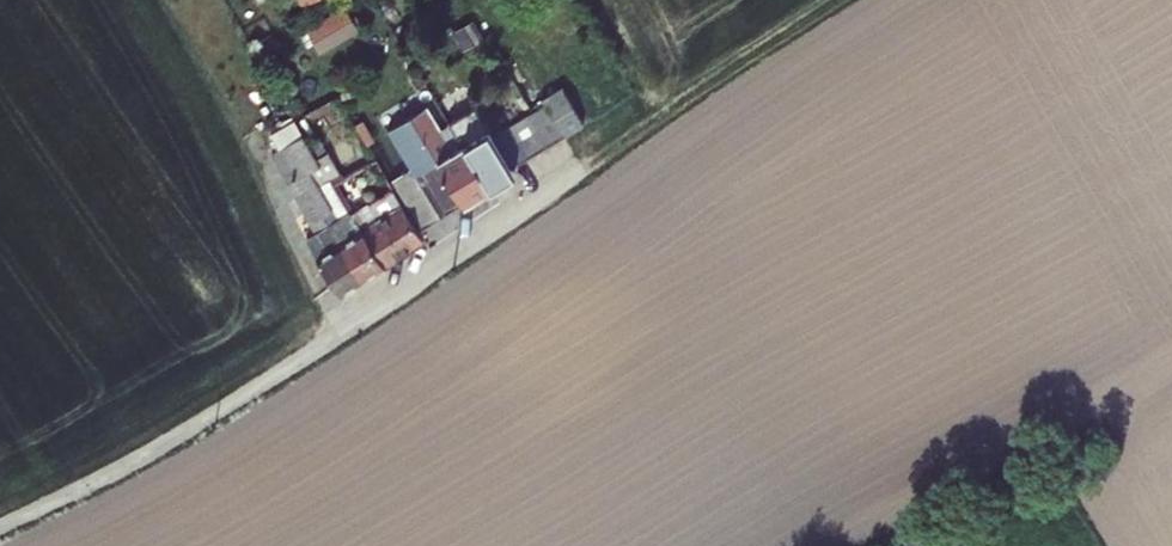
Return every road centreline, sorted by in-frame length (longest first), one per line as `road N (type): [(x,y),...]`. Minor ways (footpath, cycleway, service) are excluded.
road 1 (unclassified): [(0,534),(179,440),(666,114)]
road 2 (track): [(849,0),(666,114)]

